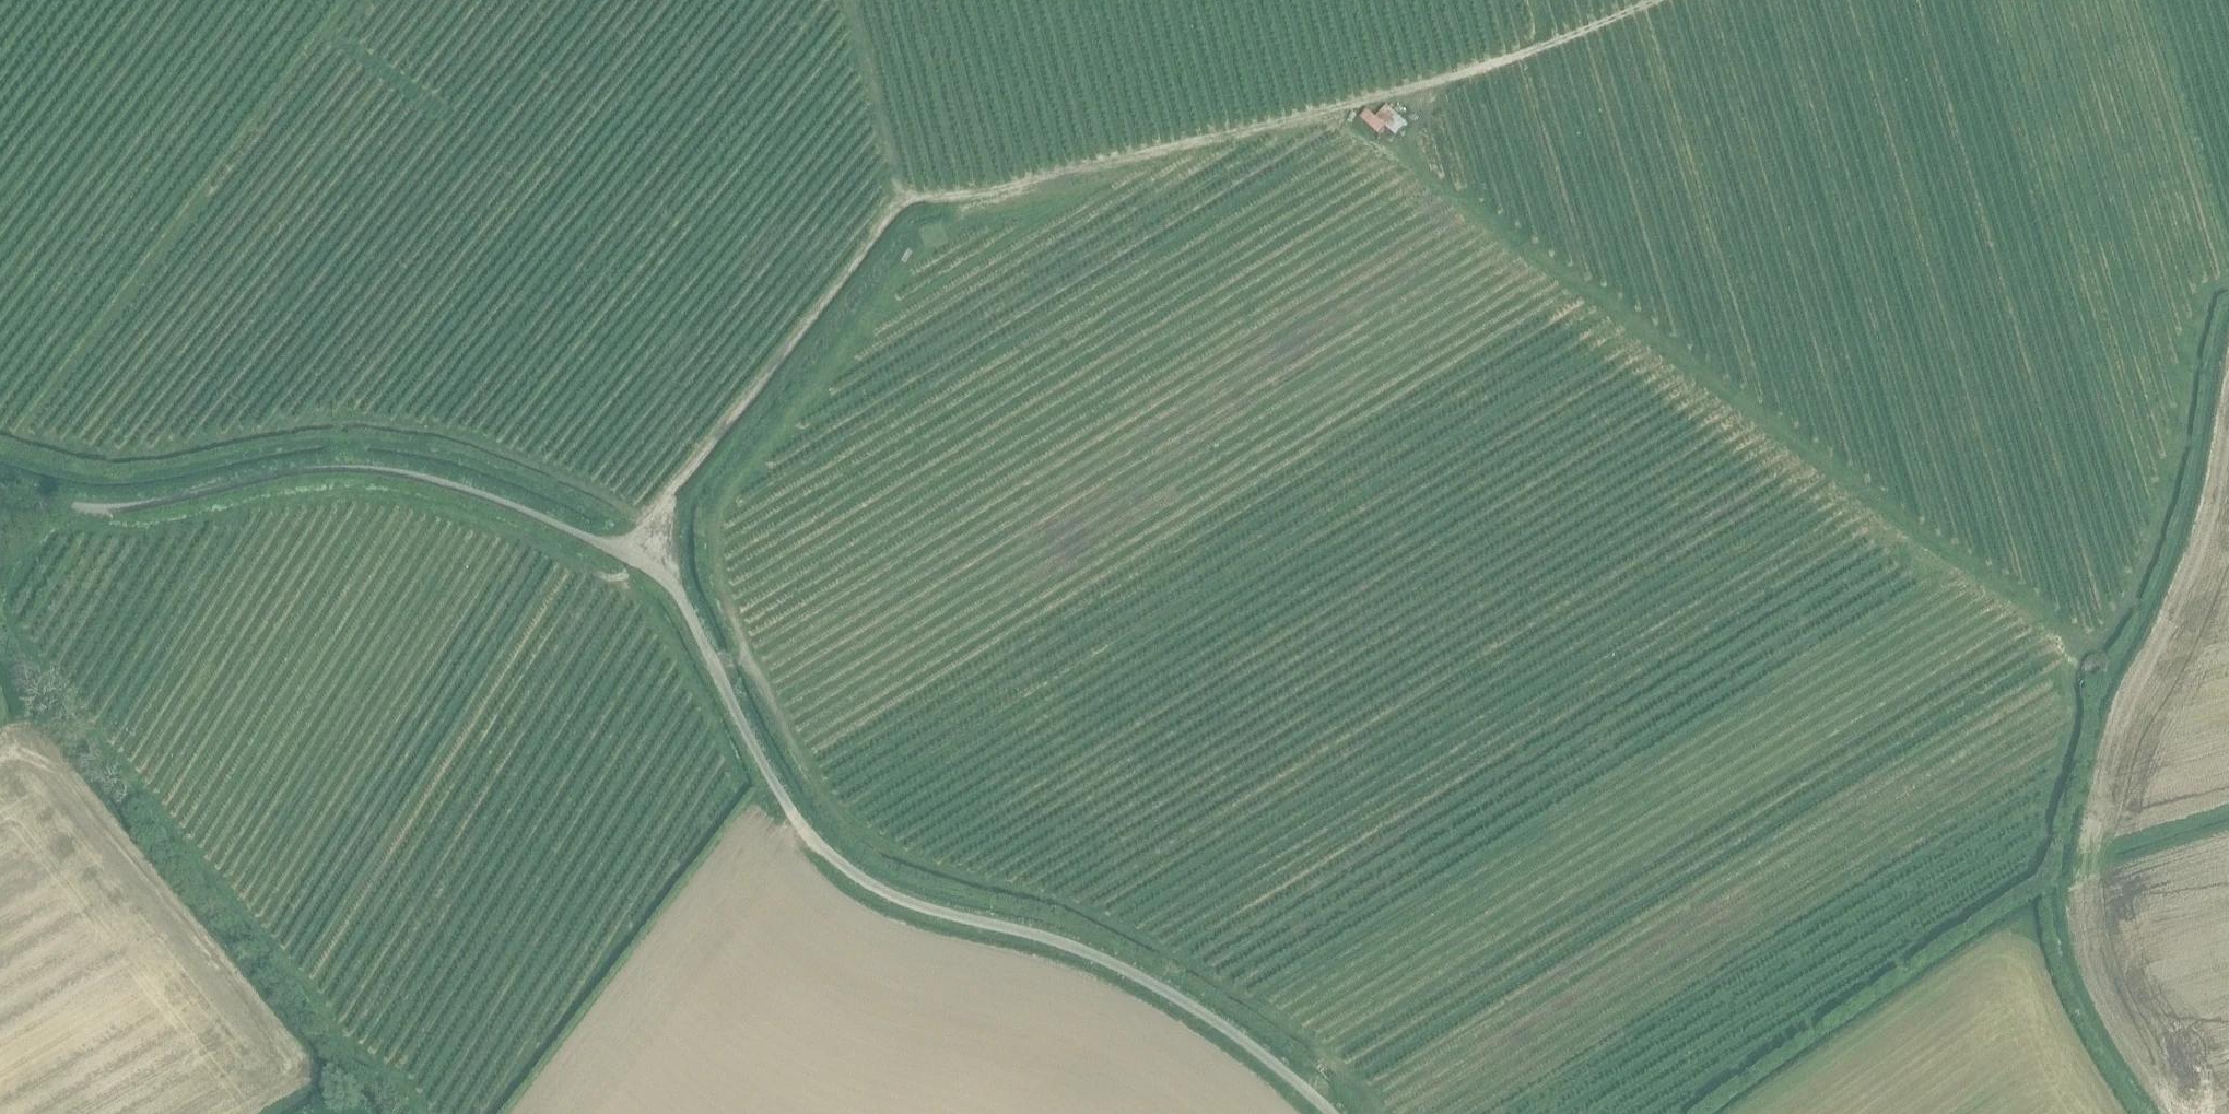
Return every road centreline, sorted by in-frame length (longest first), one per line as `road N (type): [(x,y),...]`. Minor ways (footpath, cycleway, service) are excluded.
road 1 (unclassified): [(1343,1113),(1218,1025),(1061,943),(958,918),(876,886),(811,833),(682,598),(642,562),(427,482),(347,473),(250,479),(167,506),(108,514),(0,489)]
road 2 (track): [(1657,0),(1495,62),(893,215),(642,562)]
road 3 (track): [(1527,0),(1533,19),(1495,62),(1417,123)]
road 4 (track): [(341,0),(322,26),(435,106)]

